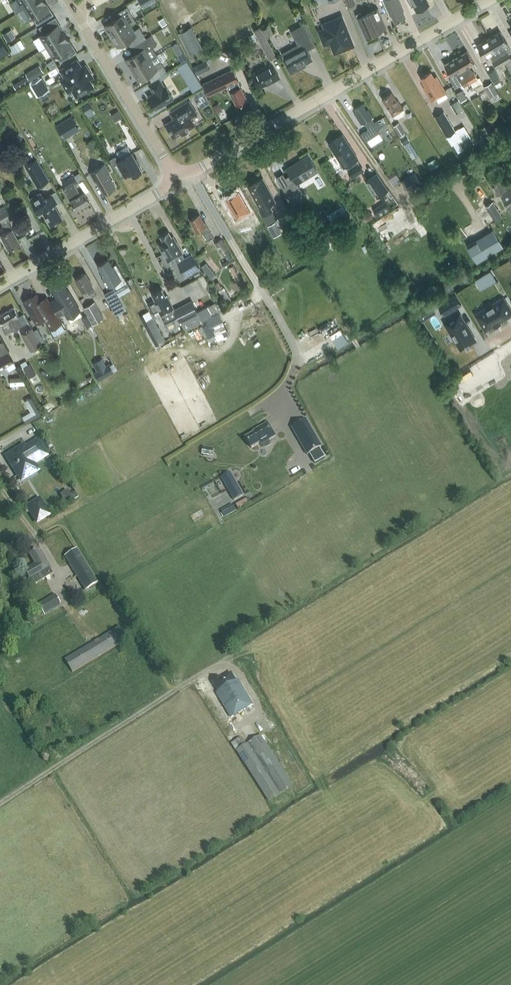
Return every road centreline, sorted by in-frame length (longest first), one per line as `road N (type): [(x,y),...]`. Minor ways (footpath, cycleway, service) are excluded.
road 1 (tertiary): [(176,182),(490,0)]
road 2 (unclassified): [(0,805),(221,661)]
road 3 (tertiary): [(0,286),(176,182)]
road 4 (unclassified): [(176,182),(75,11)]
road 5 (track): [(328,95),(397,196),(419,200),(464,180)]

